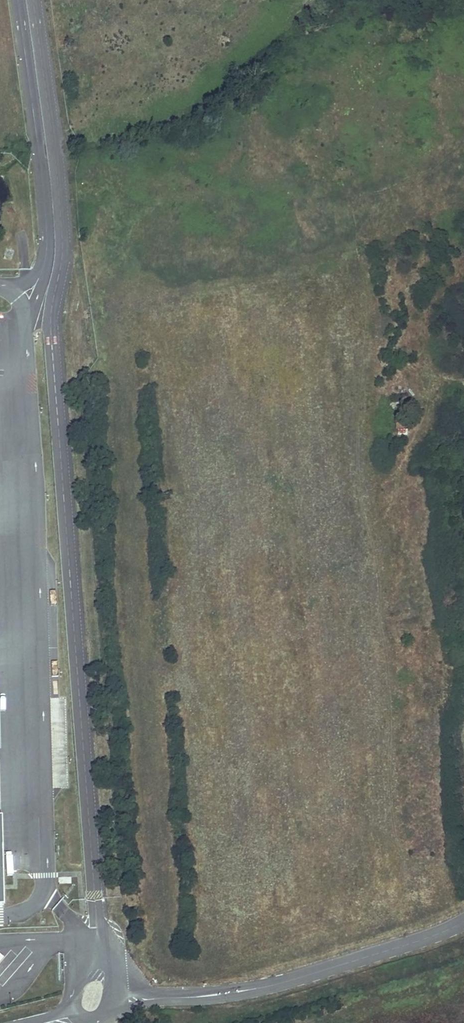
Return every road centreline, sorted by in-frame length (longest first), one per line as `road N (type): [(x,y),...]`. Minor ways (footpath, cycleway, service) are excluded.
road 1 (unclassified): [(463,921),(268,986),(94,1011)]

